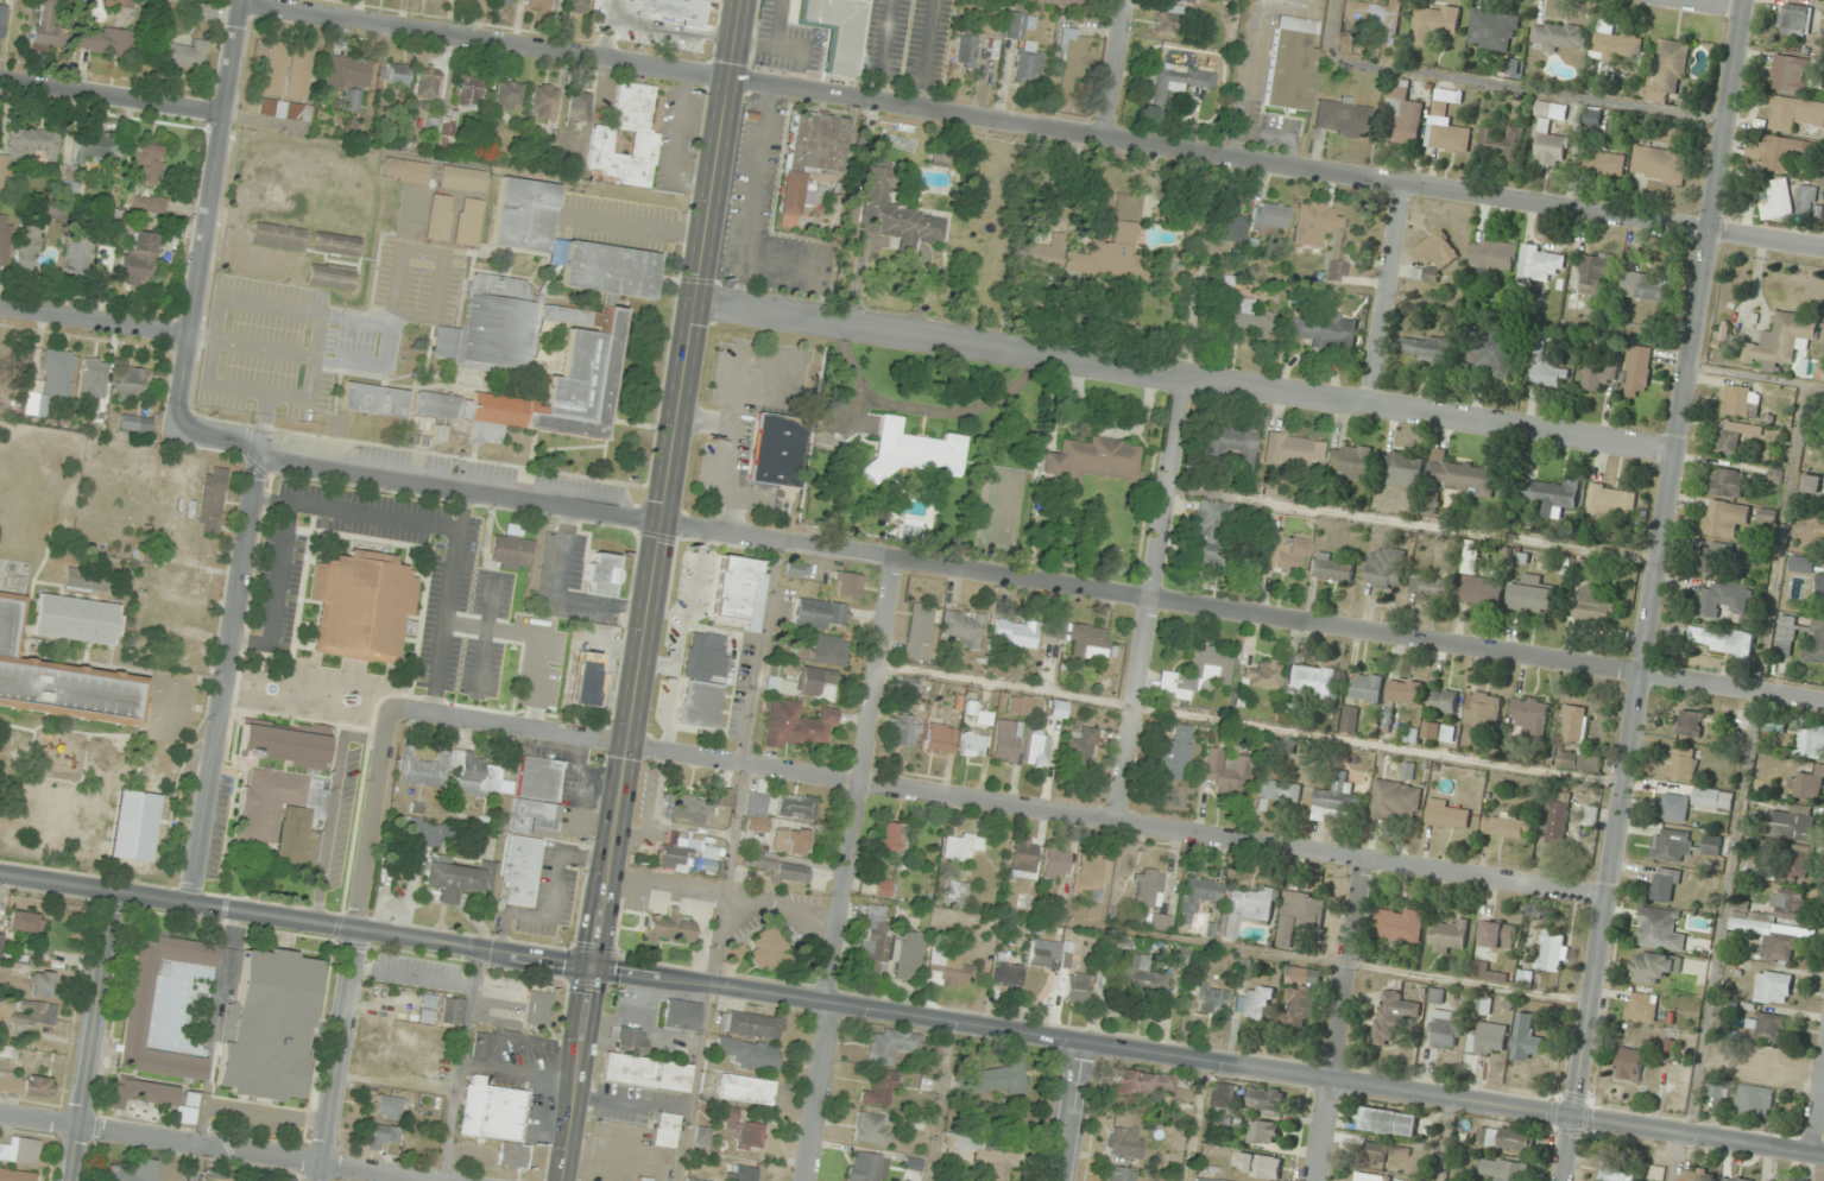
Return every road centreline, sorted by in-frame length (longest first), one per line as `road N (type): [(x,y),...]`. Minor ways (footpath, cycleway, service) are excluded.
road 1 (secondary): [(1823,1154),(0,875)]
road 2 (residential): [(1823,705),(896,560),(178,431)]
road 3 (residential): [(1823,249),(244,4)]
road 4 (residential): [(1605,898),(393,709)]
road 5 (primary): [(558,1180),(739,0)]
road 6 (tertiary): [(1743,0),(1564,1180)]
road 7 (residential): [(1675,451),(693,303)]
road 8 (residential): [(1118,819),(1213,154)]
road 9 (residential): [(808,1180),(896,560)]
road 10 (residential): [(320,1180),(393,709)]
road 11 (residential): [(188,903),(257,450)]
road 12 (residential): [(439,1180),(0,1113)]
road 13 (residential): [(178,431),(244,0)]
road 14 (residential): [(1317,1180),(1365,863)]
road 15 (tertiary): [(70,1180),(114,891)]
road 16 (residential): [(225,113),(0,79)]
road 17 (residential): [(1367,403),(1397,185)]
road 18 (residential): [(193,339),(0,308)]
road 19 (residential): [(1060,1180),(1081,1041)]
road 20 (residential): [(1107,138),(1129,0)]

